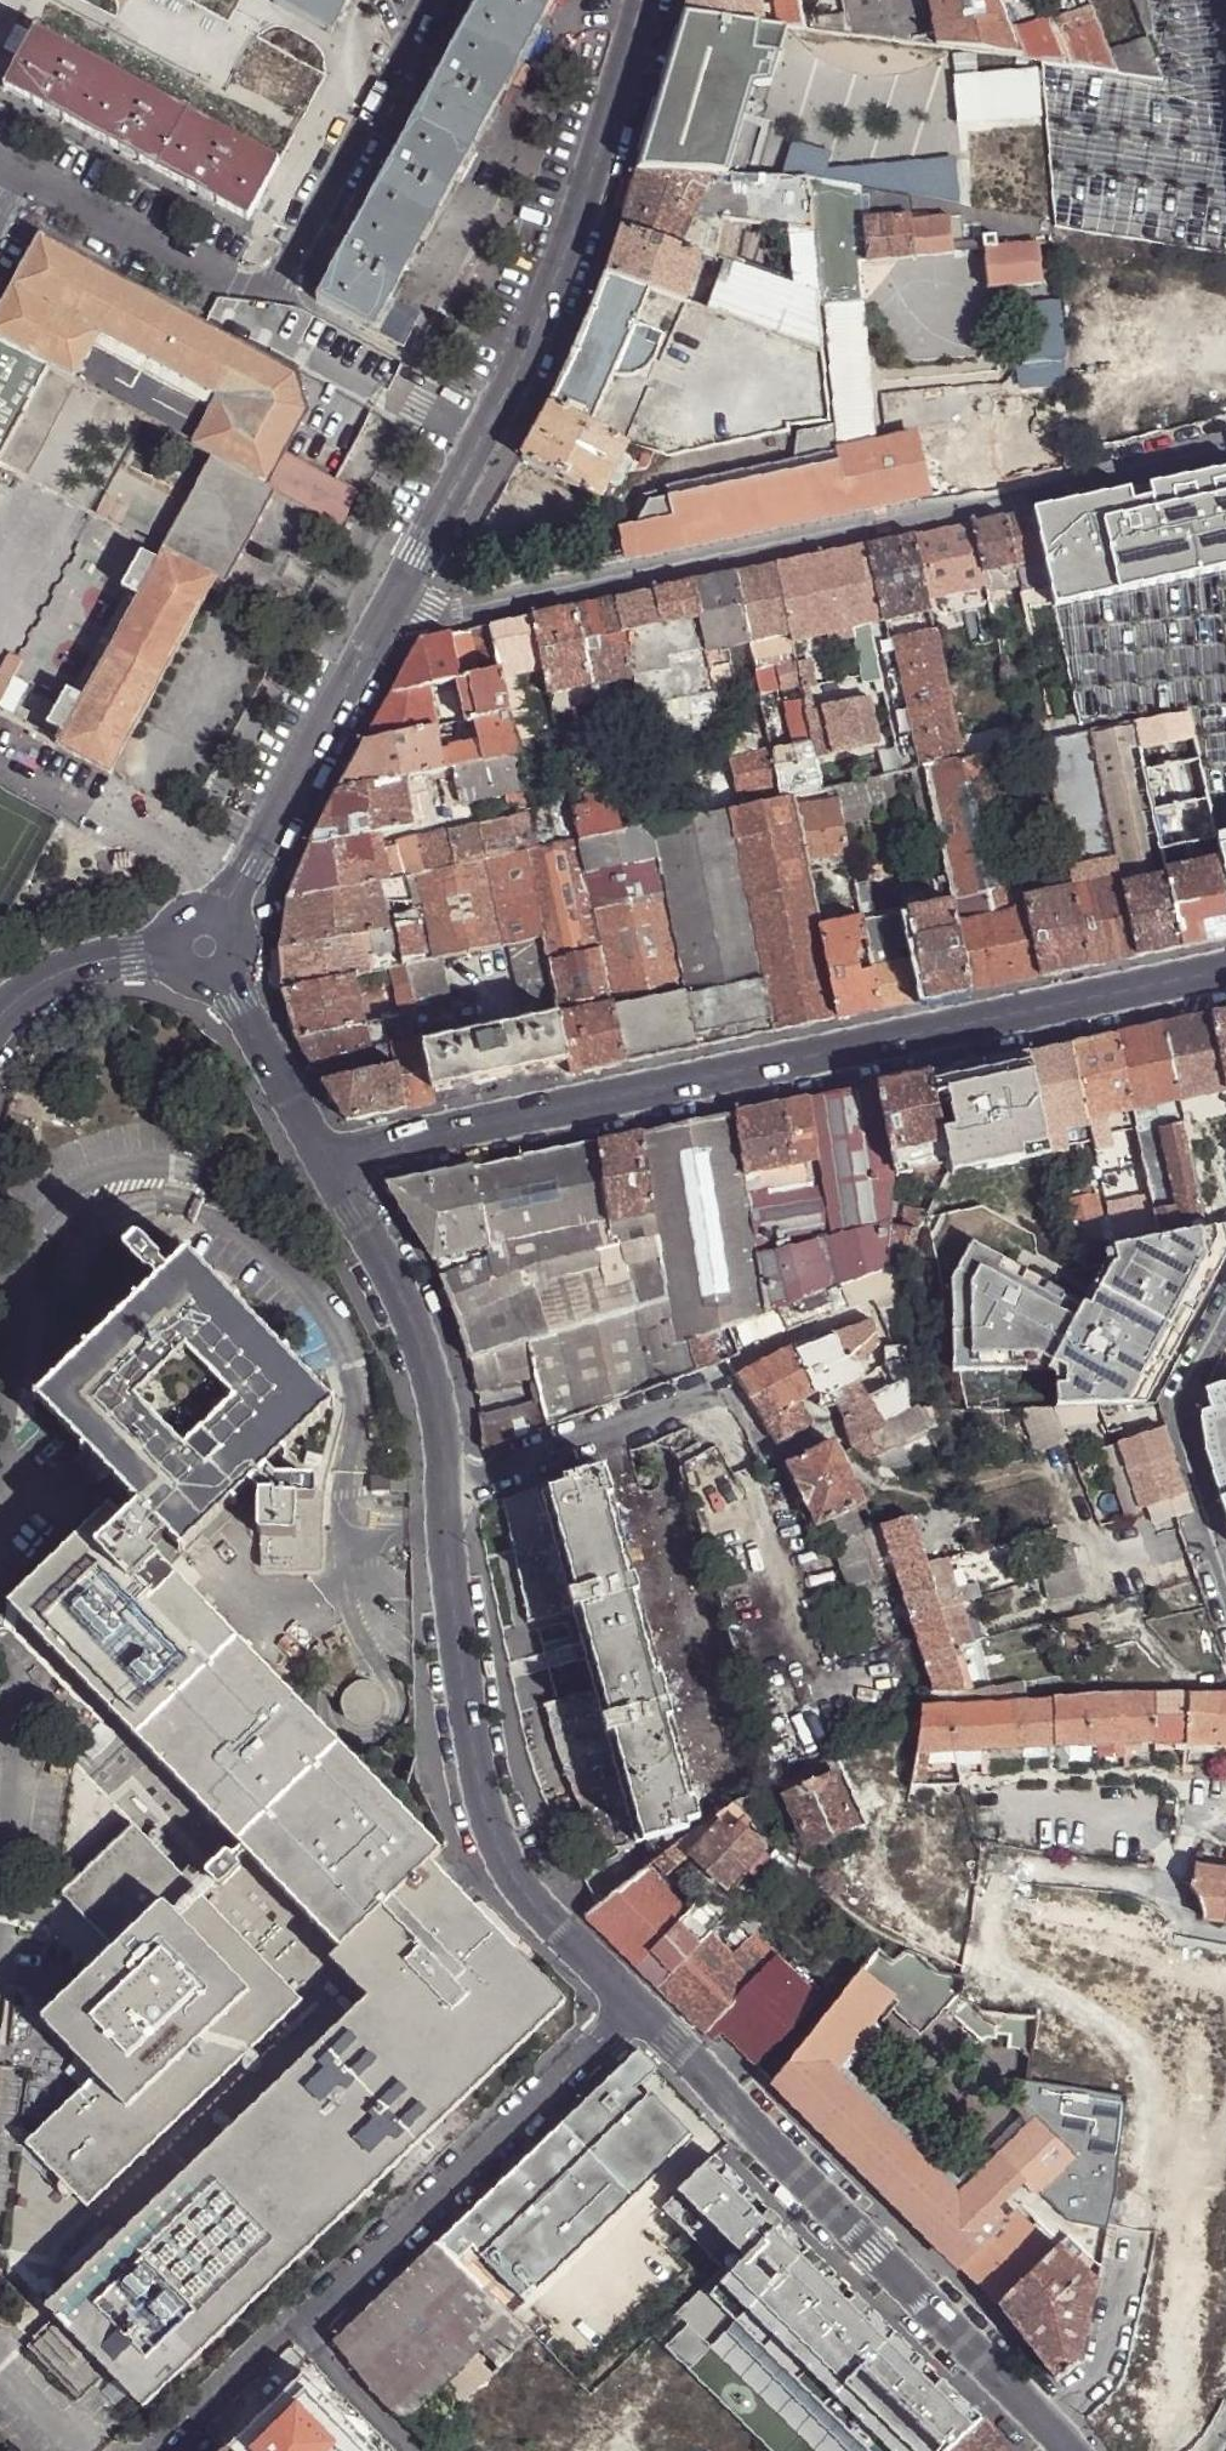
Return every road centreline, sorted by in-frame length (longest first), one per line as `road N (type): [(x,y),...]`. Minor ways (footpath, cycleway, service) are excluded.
road 1 (unclassified): [(324,1163),(1225,971)]
road 2 (residential): [(1225,455),(446,616),(401,594)]
road 3 (residential): [(646,0),(606,166),(548,318),(401,594)]
road 4 (residential): [(632,2002),(875,2240),(1047,2430)]
road 5 (residential): [(446,1472),(457,1691),(468,1774),(495,1855),(576,1953),(632,2002)]
road 6 (residential): [(632,2002),(296,2340)]
road 7 (residential): [(401,594),(233,891),(231,927)]
road 8 (unclassified): [(446,1472),(706,1381),(727,1385),(762,1442)]
road 9 (residential): [(431,0),(258,313)]
road 10 (residential): [(324,1163),(399,1294),(434,1387),(446,1472)]
road 11 (residential): [(258,313),(0,171)]
road 12 (residential): [(1225,1310),(1188,1384),(1181,1417),(1225,1566)]
road 13 (residential): [(231,927),(88,950),(20,992)]
road 14 (residential): [(20,992),(101,970),(154,966),(232,975)]
road 15 (residential): [(232,975),(324,1163)]
road 16 (residential): [(1047,2430),(1107,2372),(1131,2251)]
road 17 (residential): [(296,2340),(183,2450)]
road 18 (unclassified): [(296,2340),(405,2450)]

